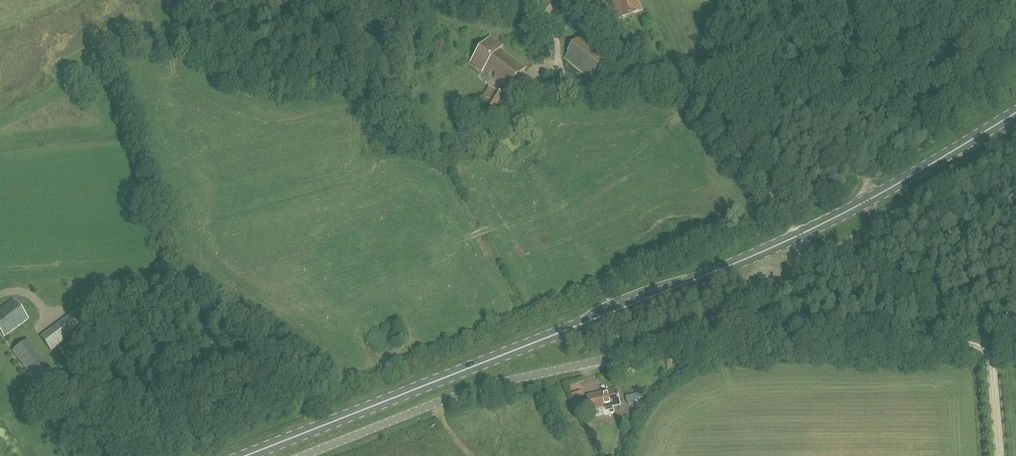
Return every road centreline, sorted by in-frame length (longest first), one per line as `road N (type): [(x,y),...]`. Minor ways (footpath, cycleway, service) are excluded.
road 1 (secondary): [(241,455),(788,240),(867,200)]
road 2 (unclassified): [(301,455),(471,390),(692,334),(881,223)]
road 3 (track): [(1006,0),(875,171),(867,200)]
road 4 (track): [(829,254),(987,339)]
road 5 (secondary): [(867,200),(1015,114)]
road 6 (unclassified): [(881,223),(1015,141)]

